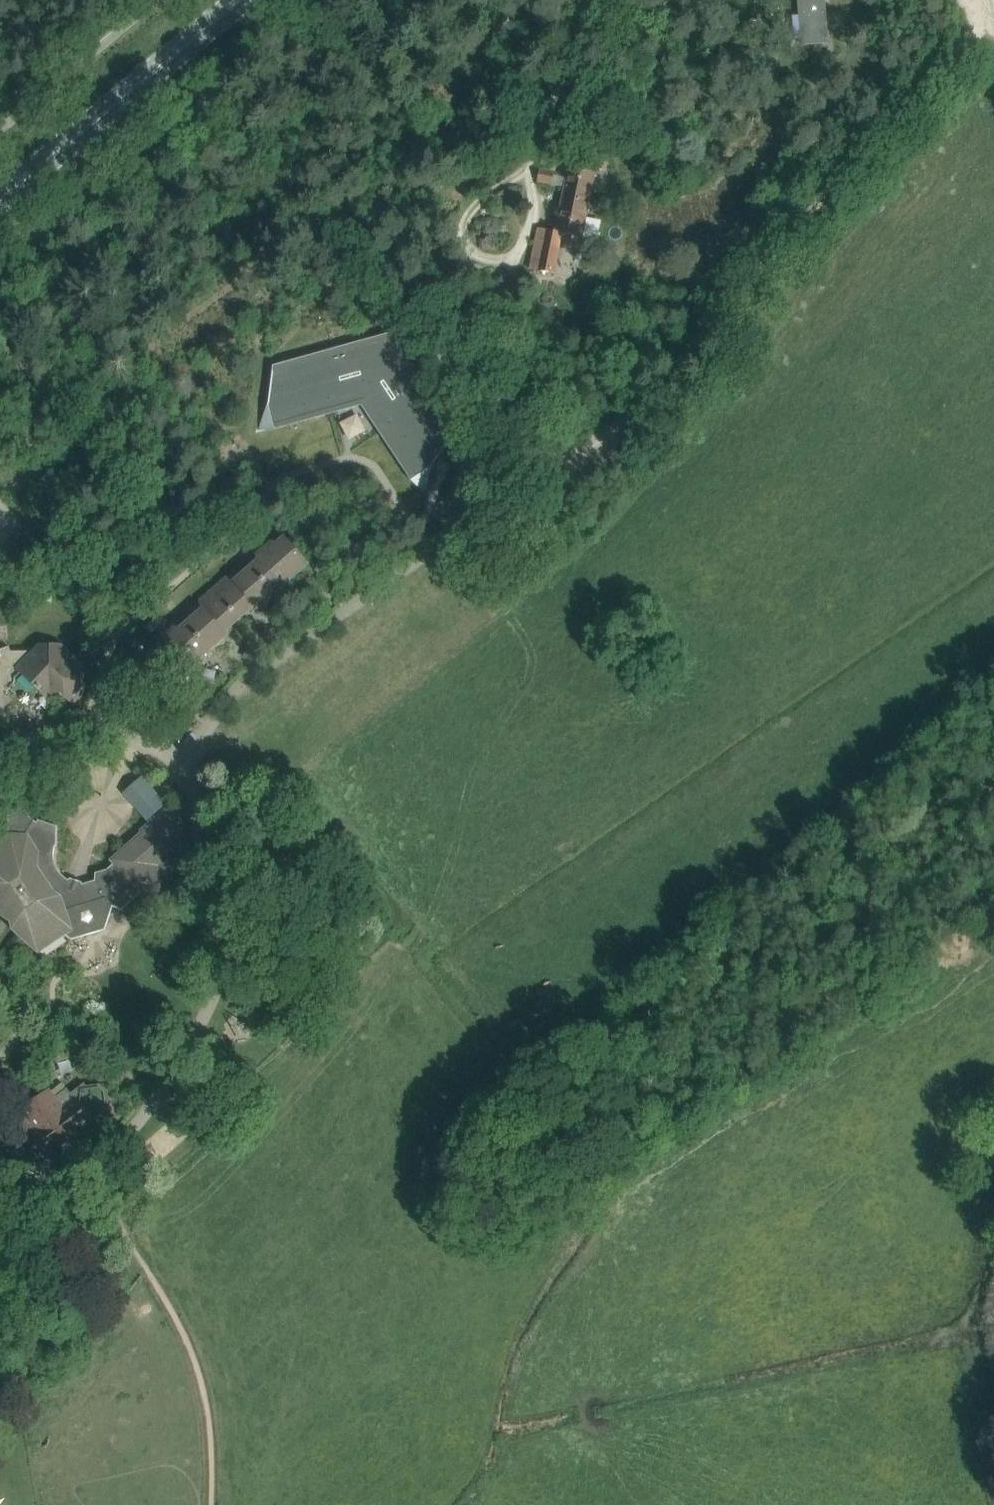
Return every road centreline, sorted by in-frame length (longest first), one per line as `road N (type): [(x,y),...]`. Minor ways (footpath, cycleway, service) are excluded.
road 1 (residential): [(184,764),(248,681),(637,408),(985,24)]
road 2 (residential): [(184,764),(236,895),(239,962),(211,1047),(137,1145),(82,1177),(46,1181),(0,1165)]
road 3 (primary): [(0,203),(249,0)]
road 4 (residential): [(0,760),(63,727),(121,736),(184,764)]

